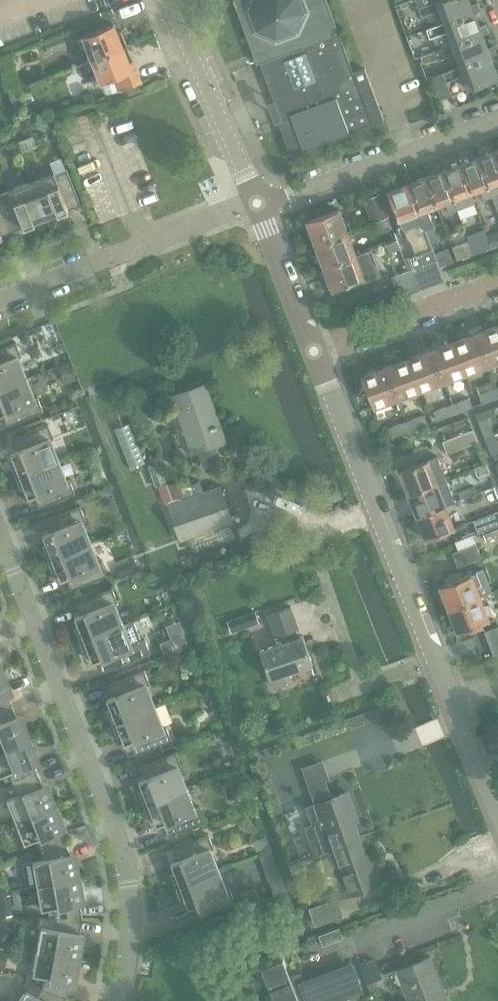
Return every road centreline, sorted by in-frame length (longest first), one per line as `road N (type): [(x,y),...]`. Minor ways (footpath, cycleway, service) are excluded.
road 1 (residential): [(118,1000),(130,938),(127,856),(0,527)]
road 2 (tertiary): [(447,702),(315,349)]
road 3 (residential): [(257,207),(497,117)]
road 4 (tertiary): [(257,207),(164,0)]
road 5 (residential): [(315,349),(497,282)]
road 6 (tertiary): [(315,349),(257,207)]
road 7 (tertiary): [(497,823),(447,702)]
road 8 (residential): [(0,298),(116,252)]
road 9 (residential): [(138,244),(257,207)]

